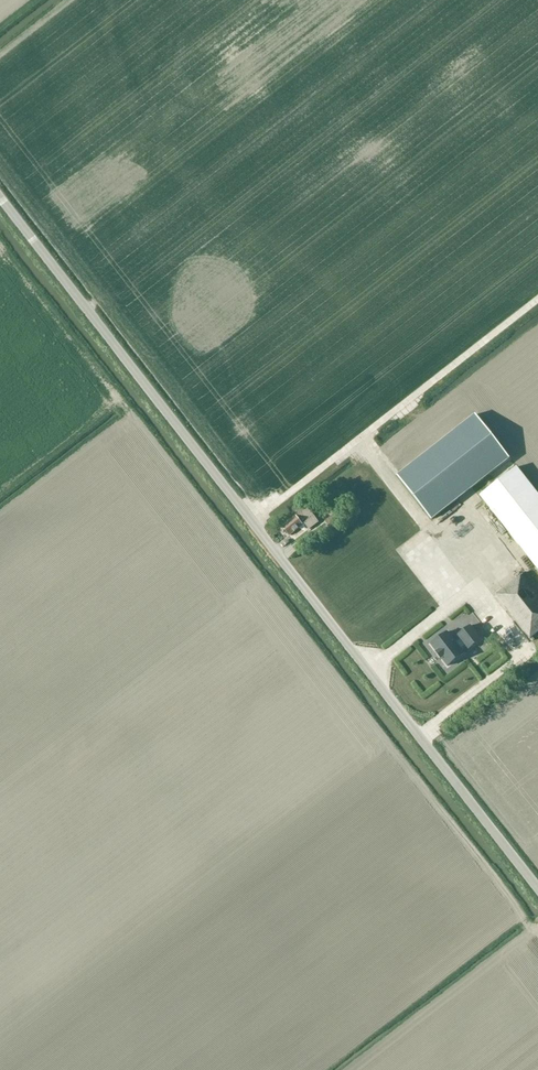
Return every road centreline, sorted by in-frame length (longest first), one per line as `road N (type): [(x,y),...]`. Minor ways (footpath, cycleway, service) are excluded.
road 1 (unclassified): [(537,895),(0,202)]

